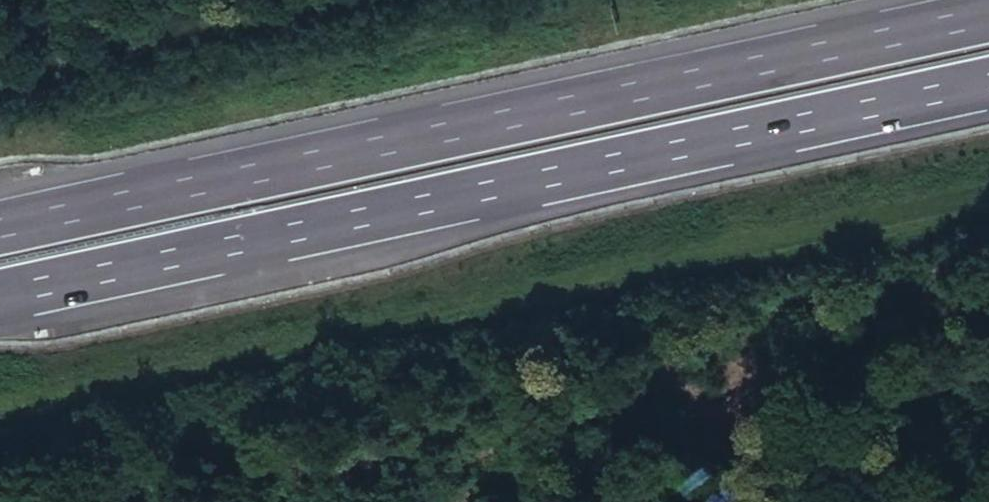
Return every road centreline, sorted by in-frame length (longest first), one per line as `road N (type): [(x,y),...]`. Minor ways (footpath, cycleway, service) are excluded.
road 1 (motorway): [(988,11),(0,226)]
road 2 (motorway): [(0,295),(988,82)]

